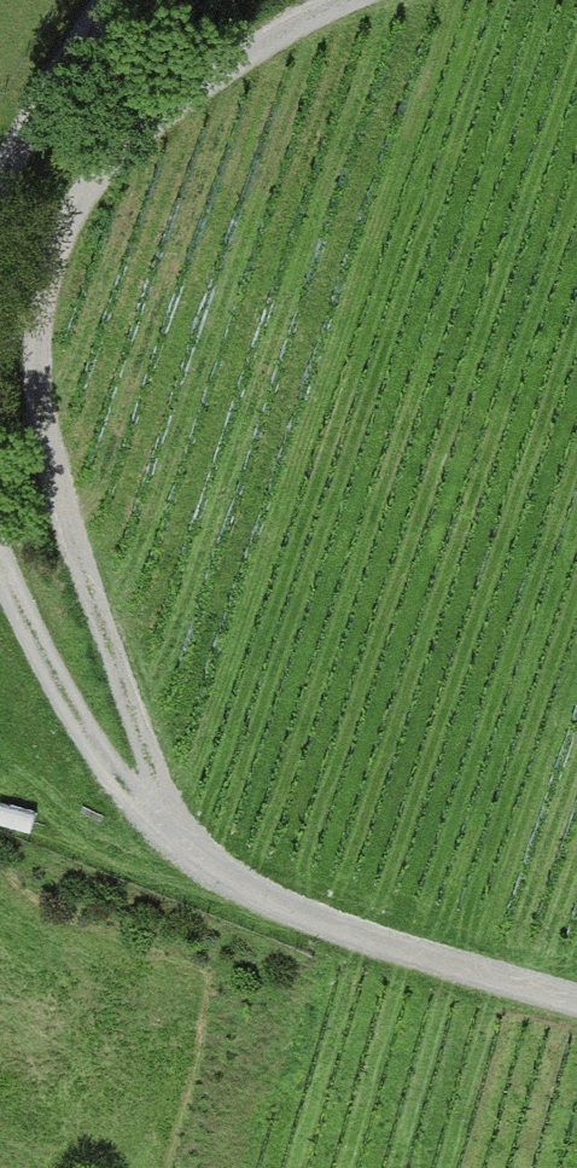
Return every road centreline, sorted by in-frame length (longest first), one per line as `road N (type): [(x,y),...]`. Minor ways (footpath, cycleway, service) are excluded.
road 1 (track): [(266,926),(167,809),(66,555),(44,389),(49,294),(84,226),(149,157),(351,17),(411,0)]
road 2 (track): [(0,587),(133,839),(266,926)]
road 3 (track): [(266,926),(576,1015)]
road 4 (track): [(115,0),(58,81),(0,215)]

